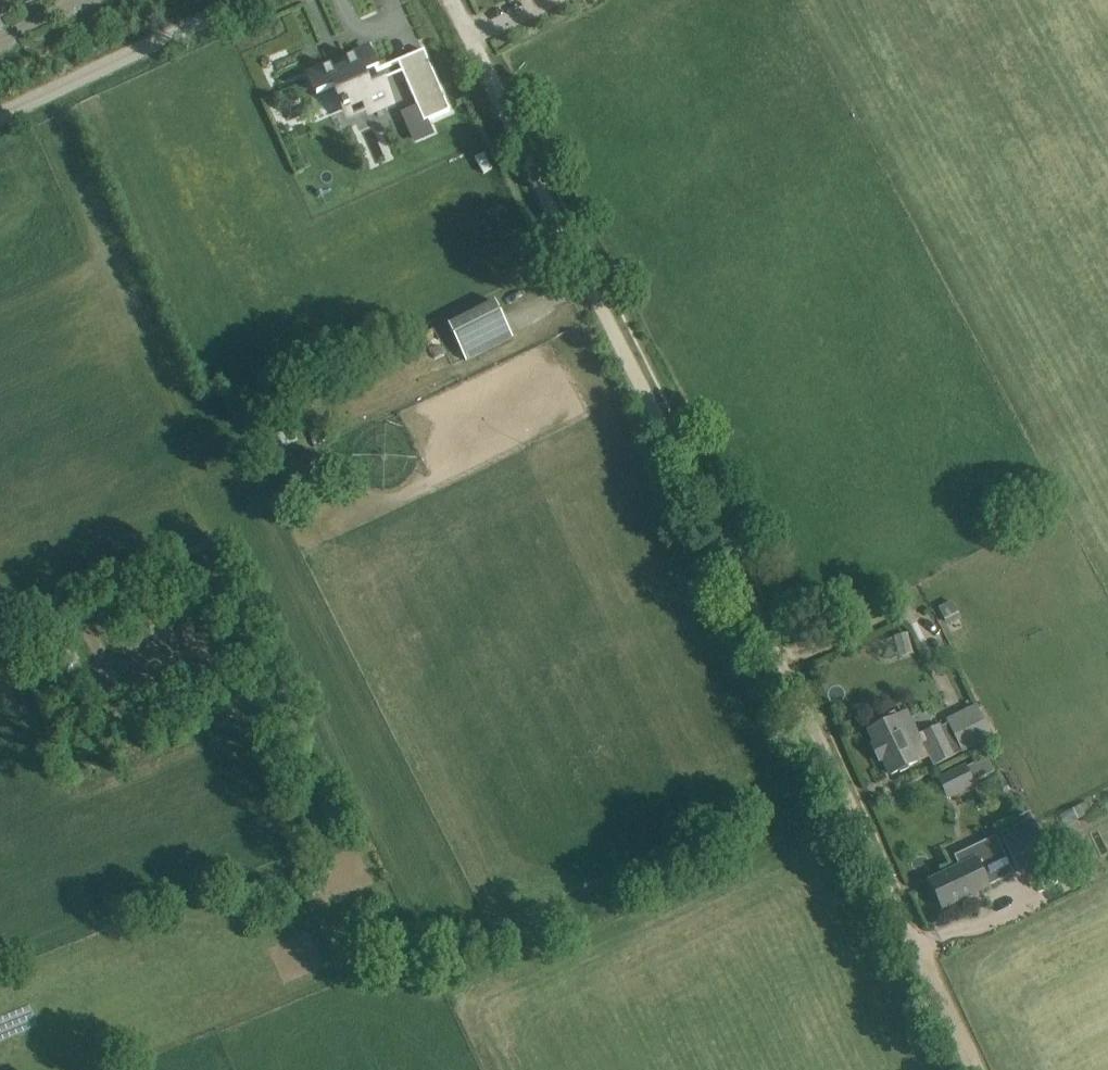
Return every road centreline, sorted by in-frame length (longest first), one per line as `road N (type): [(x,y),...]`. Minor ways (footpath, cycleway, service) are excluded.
road 1 (track): [(443,0),(783,662),(975,1069)]
road 2 (unclassified): [(0,110),(248,0)]

